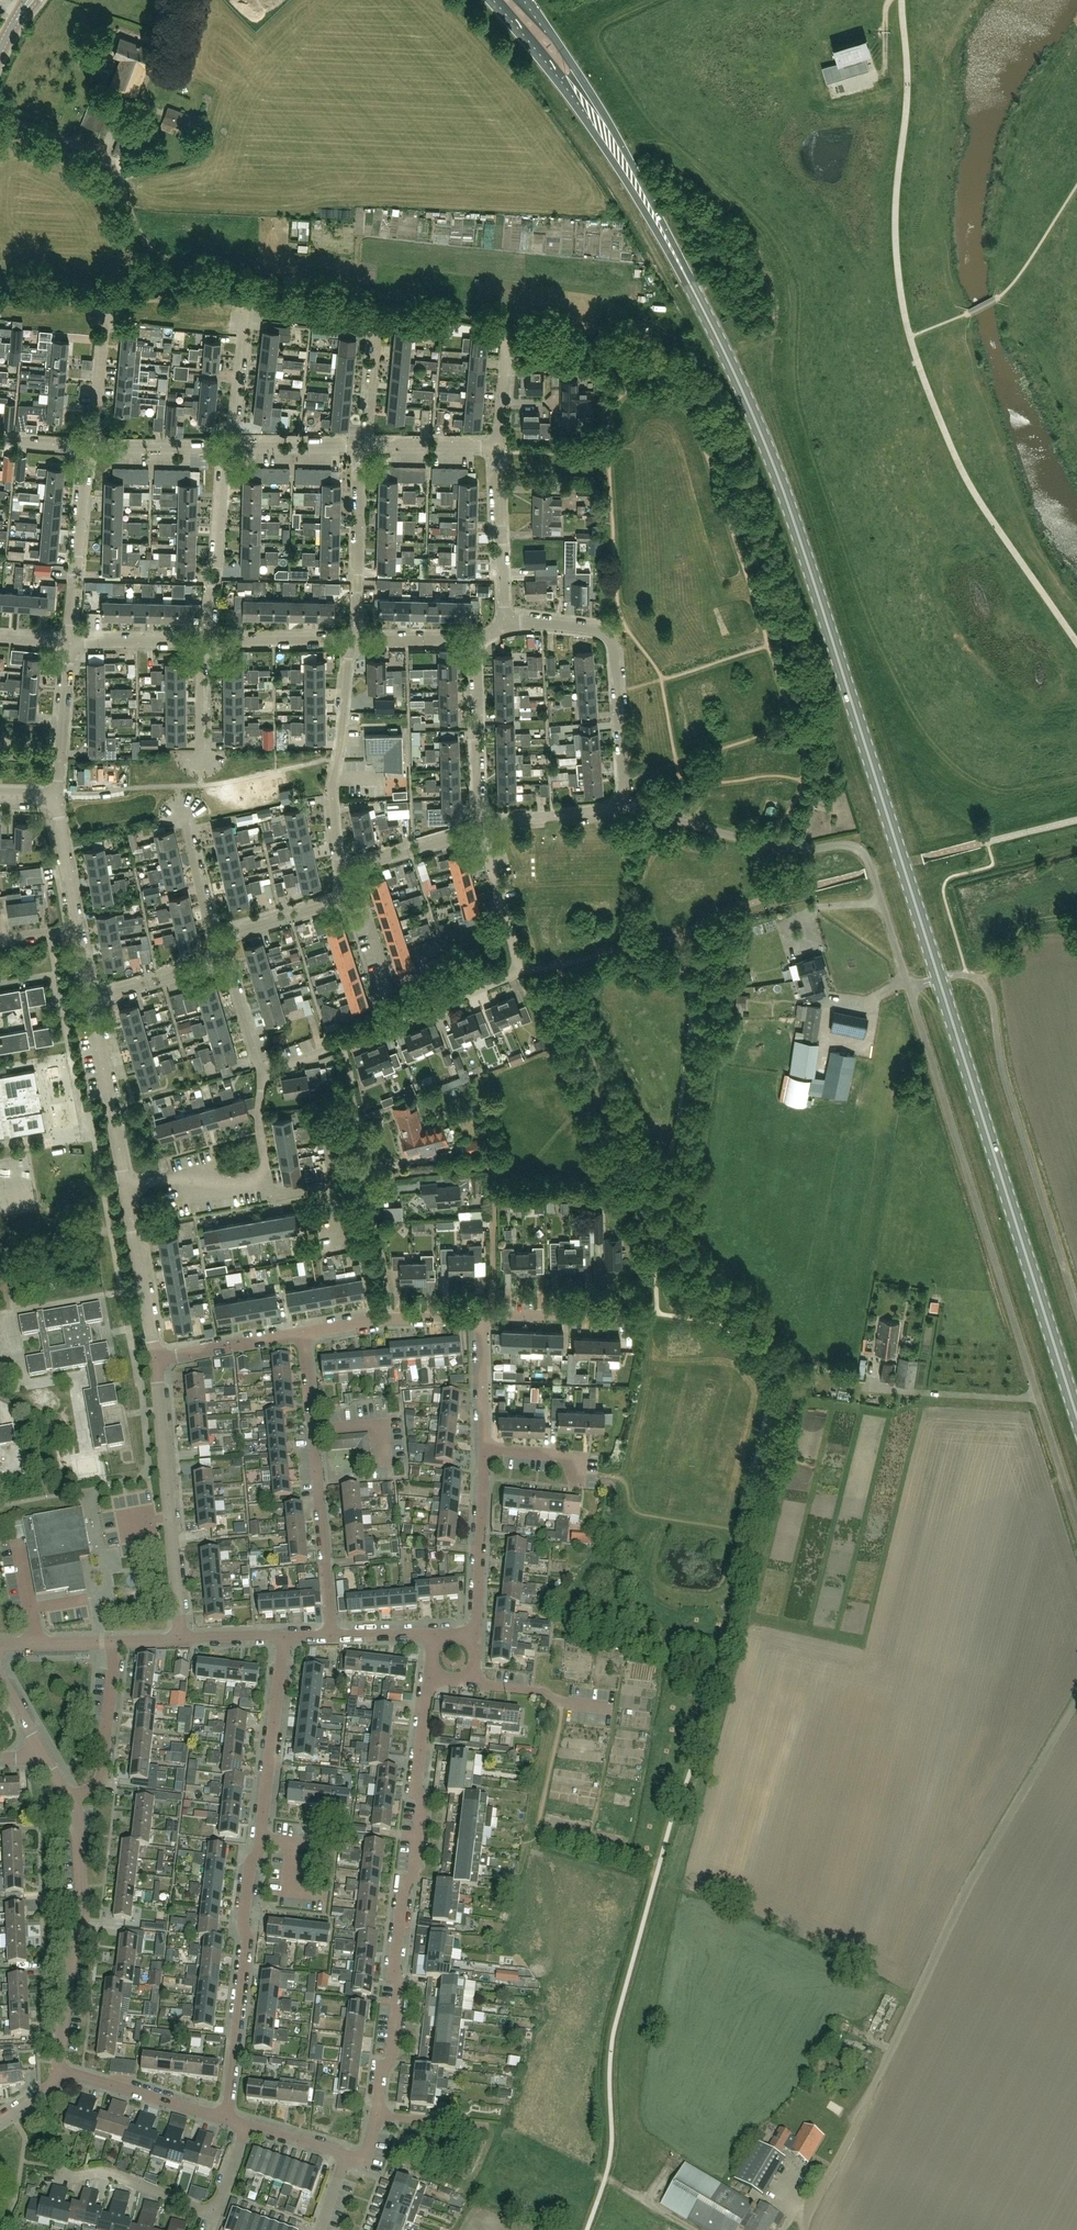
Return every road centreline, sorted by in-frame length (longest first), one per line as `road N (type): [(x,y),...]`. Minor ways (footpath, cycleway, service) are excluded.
road 1 (primary): [(939,979),(767,454),(671,248)]
road 2 (unclassified): [(802,2229),(798,2209),(813,2173),(873,2087),(1076,1701)]
road 3 (unclassified): [(1076,1527),(909,988)]
road 4 (residential): [(347,2154),(366,2160),(381,2069),(393,2054),(400,1987),(394,1971),(422,1804),(416,1784),(429,1678)]
road 5 (primary): [(1076,1418),(939,979)]
road 6 (track): [(381,301),(161,257),(103,161),(0,117)]
road 7 (residential): [(264,1075),(514,974),(517,958),(483,829)]
road 8 (unclassified): [(1076,1310),(1000,1064),(989,992),(968,975),(939,979)]
road 9 (unclassified): [(909,988),(860,850),(768,846),(625,809)]
road 10 (primary): [(491,0),(671,248)]
road 11 (residential): [(331,1636),(305,1333)]
road 12 (primary): [(671,248),(611,129),(522,0)]
road 13 (residential): [(226,2118),(249,1865),(260,1837)]
road 14 (residential): [(180,1639),(156,1359)]
road 15 (unclassified): [(58,2070),(83,1911),(72,1797)]
road 16 (residential): [(59,2179),(118,2175),(214,2215),(248,2124)]
road 17 (track): [(659,1867),(540,1827),(562,1702)]
road 18 (track): [(617,348),(381,301)]
road 19 (residential): [(350,870),(338,855),(332,791),(353,641)]
road 20 (residential): [(260,1837),(285,1636)]
road 21 (residential): [(69,643),(91,447)]
road 22 (residential): [(204,642),(229,447)]
road 23 (residential): [(353,641),(365,447)]
road 24 (residential): [(483,829),(477,640)]
road 25 (residential): [(125,1186),(92,1001)]
road 26 (residential): [(477,1636),(485,1449)]
road 27 (residential): [(505,625),(497,447)]
road 28 (residential): [(305,1333),(379,1319),(481,1316)]
road 29 (residential): [(156,1359),(125,1186)]
road 30 (residential): [(226,2118),(58,2070)]
road 31 (residential): [(625,809),(610,638)]
road 32 (residential): [(72,1797),(101,1773),(110,1641)]
road 33 (residential): [(57,798),(69,643)]
road 34 (residential): [(156,1359),(305,1333)]
road 35 (residential): [(204,642),(353,641)]
road 36 (residential): [(91,447),(107,300)]
road 37 (residential): [(268,1180),(236,1186),(183,1177),(125,1186)]
road 38 (residential): [(483,829),(625,809)]
road 39 (residential): [(613,1708),(474,1683)]
road 40 (residential): [(229,447),(246,307)]
road 41 (residential): [(481,1316),(622,1314)]
road 42 (residential): [(219,938),(330,905),(349,891)]
road 43 (residential): [(350,870),(483,829)]
road 44 (residential): [(229,447),(91,447)]
road 45 (residential): [(219,938),(182,806)]
road 46 (residential): [(365,447),(229,447)]
road 47 (residential): [(69,643),(204,642)]
road 48 (residential): [(485,1449),(481,1316)]
road 49 (residential): [(497,447),(365,447)]
road 50 (residential): [(77,928),(57,798)]
road 51 (residential): [(365,447),(380,318)]
road 52 (residential): [(92,1001),(214,965)]
road 53 (residential): [(264,1075),(228,970),(214,965)]
road 54 (residential): [(353,641),(477,640)]
road 55 (residential): [(201,765),(204,642)]
road 56 (residential): [(583,1487),(574,1457),(485,1449)]
road 57 (residential): [(393,999),(362,899),(349,891)]
road 58 (track): [(835,86),(884,67),(890,0)]

